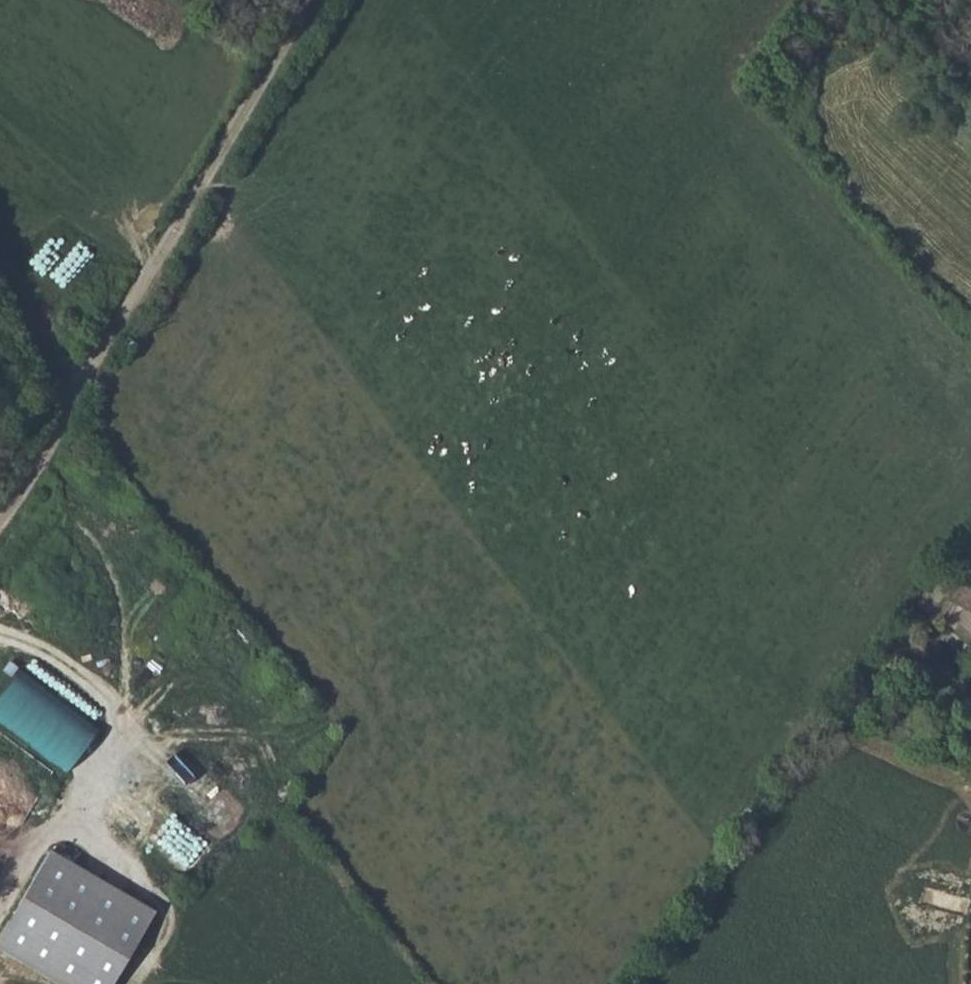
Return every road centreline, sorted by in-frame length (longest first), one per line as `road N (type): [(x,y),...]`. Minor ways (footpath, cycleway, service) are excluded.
road 1 (track): [(0,518),(34,474),(66,401),(311,0)]

